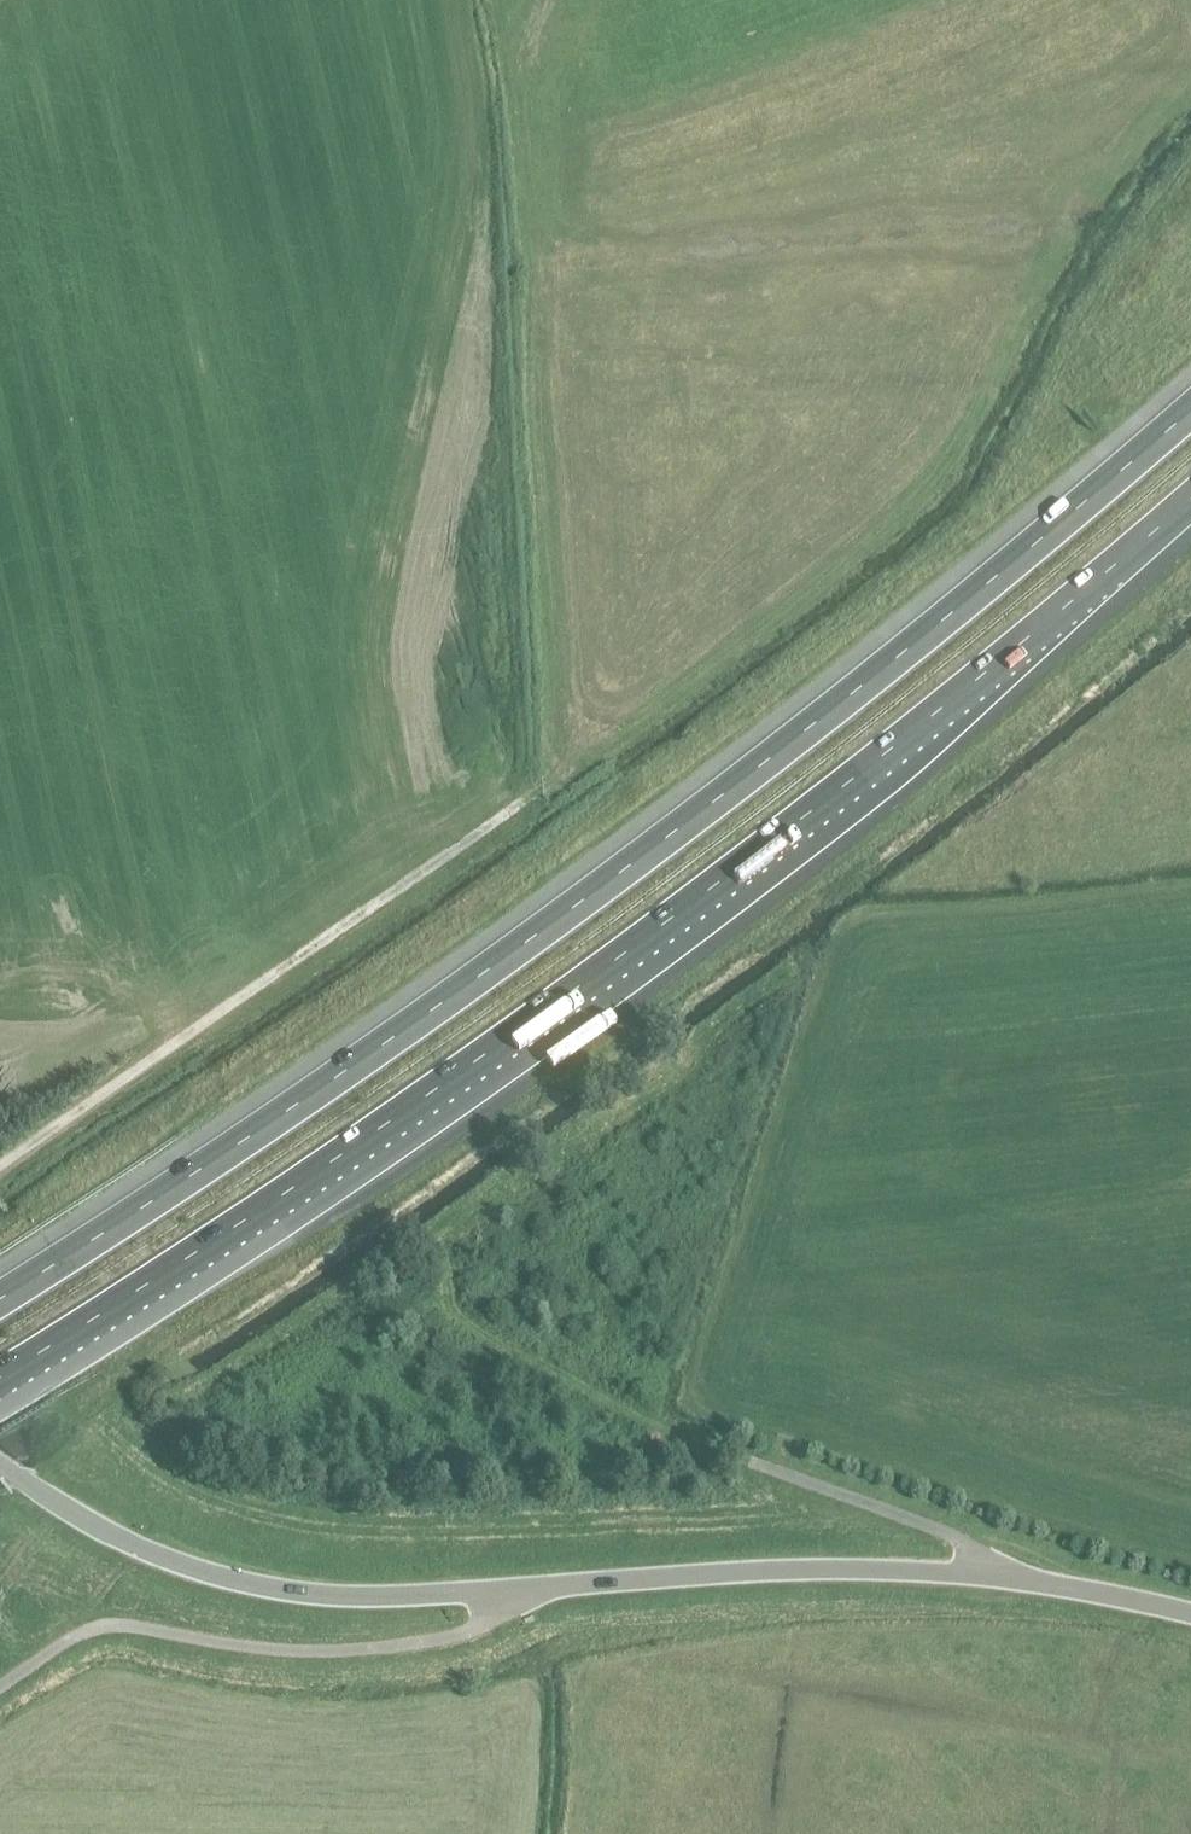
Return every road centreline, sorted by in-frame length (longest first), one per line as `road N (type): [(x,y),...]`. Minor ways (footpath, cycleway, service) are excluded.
road 1 (motorway): [(1190,409),(947,621),(463,996),(100,1243),(0,1301)]
road 2 (motorway): [(0,1373),(503,1044),(807,814),(1190,498)]
road 3 (unclassified): [(1190,1614),(992,1576),(763,1570),(525,1588)]
road 4 (track): [(0,1164),(530,796)]
road 5 (unclassified): [(0,1686),(108,1626),(244,1647),(356,1650),(481,1626),(525,1588)]
road 6 (unclassified): [(525,1588),(341,1596),(228,1578),(123,1539),(0,1459)]
road 7 (track): [(724,1455),(970,1548),(992,1576)]

